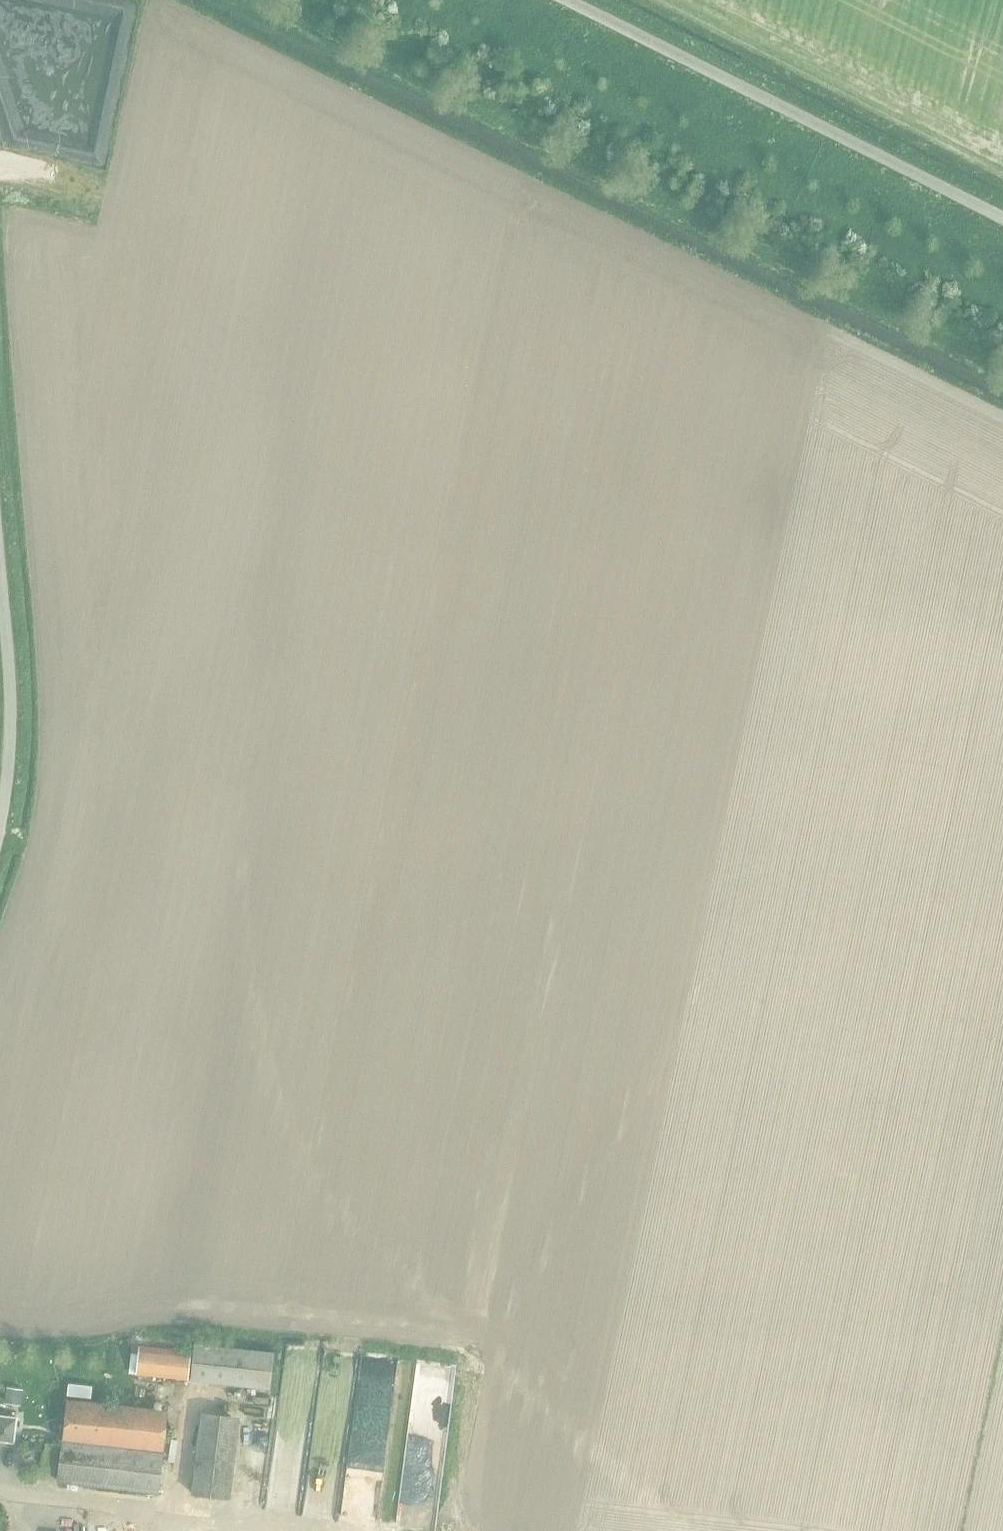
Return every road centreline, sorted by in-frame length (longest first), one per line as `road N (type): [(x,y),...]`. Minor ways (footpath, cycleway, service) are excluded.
road 1 (track): [(249,0),(1002,366)]
road 2 (unclassified): [(1002,216),(569,0)]
road 3 (unclassified): [(0,798),(7,745),(0,623)]

